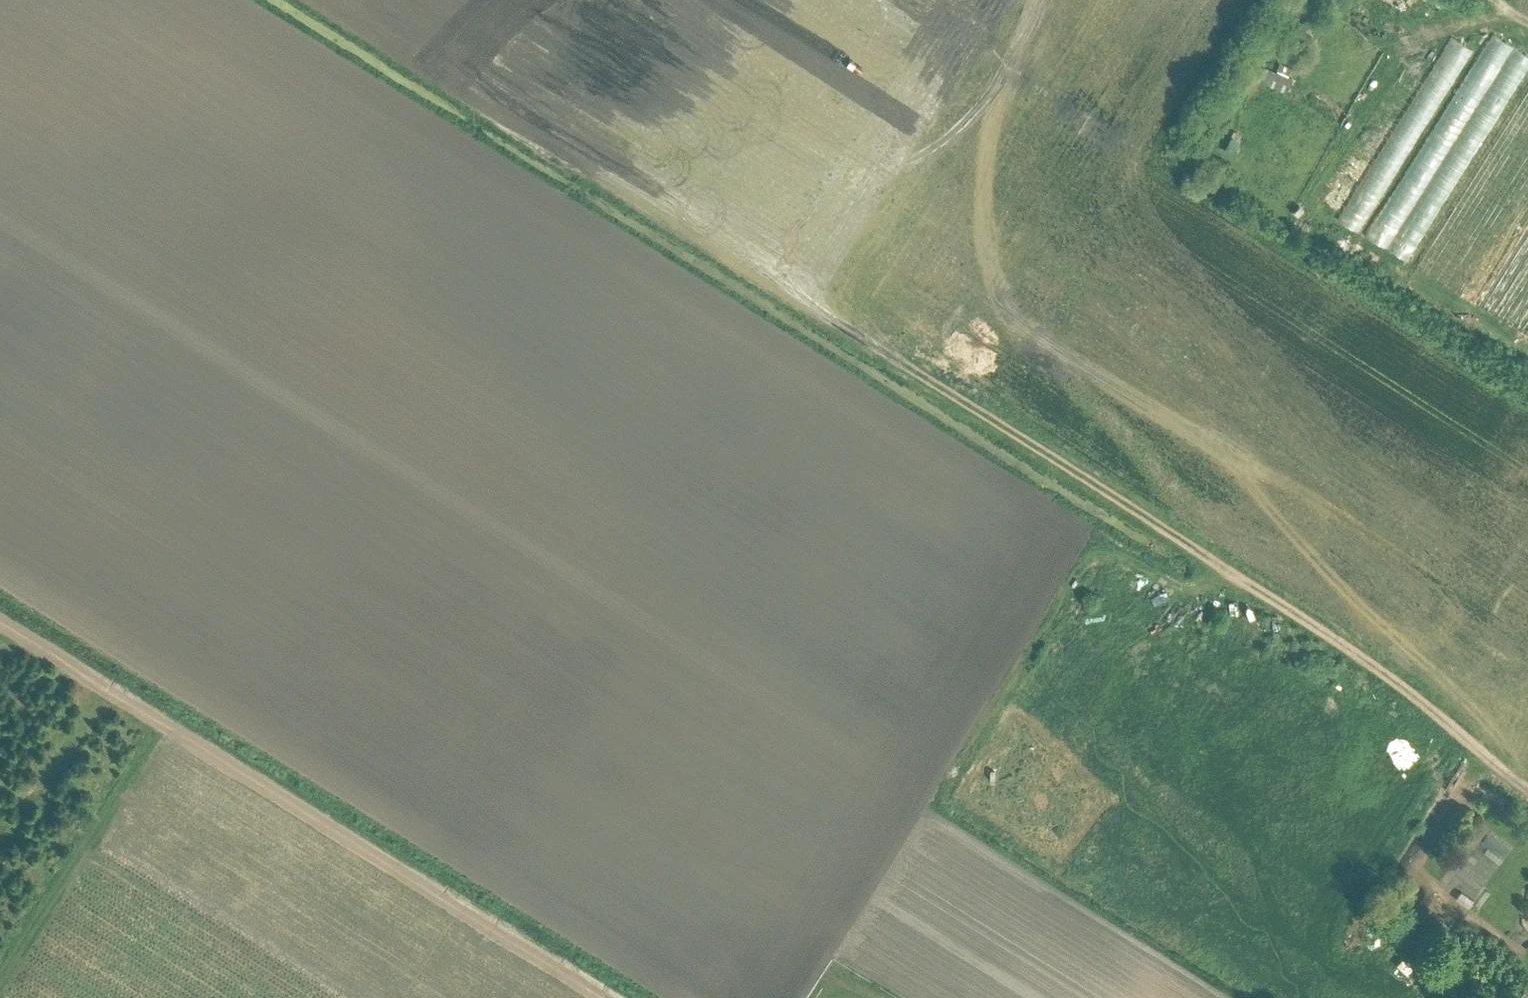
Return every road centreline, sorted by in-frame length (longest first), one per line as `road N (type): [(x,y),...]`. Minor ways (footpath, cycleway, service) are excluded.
road 1 (track): [(1527,786),(1340,639),(880,349)]
road 2 (track): [(604,997),(0,622)]

